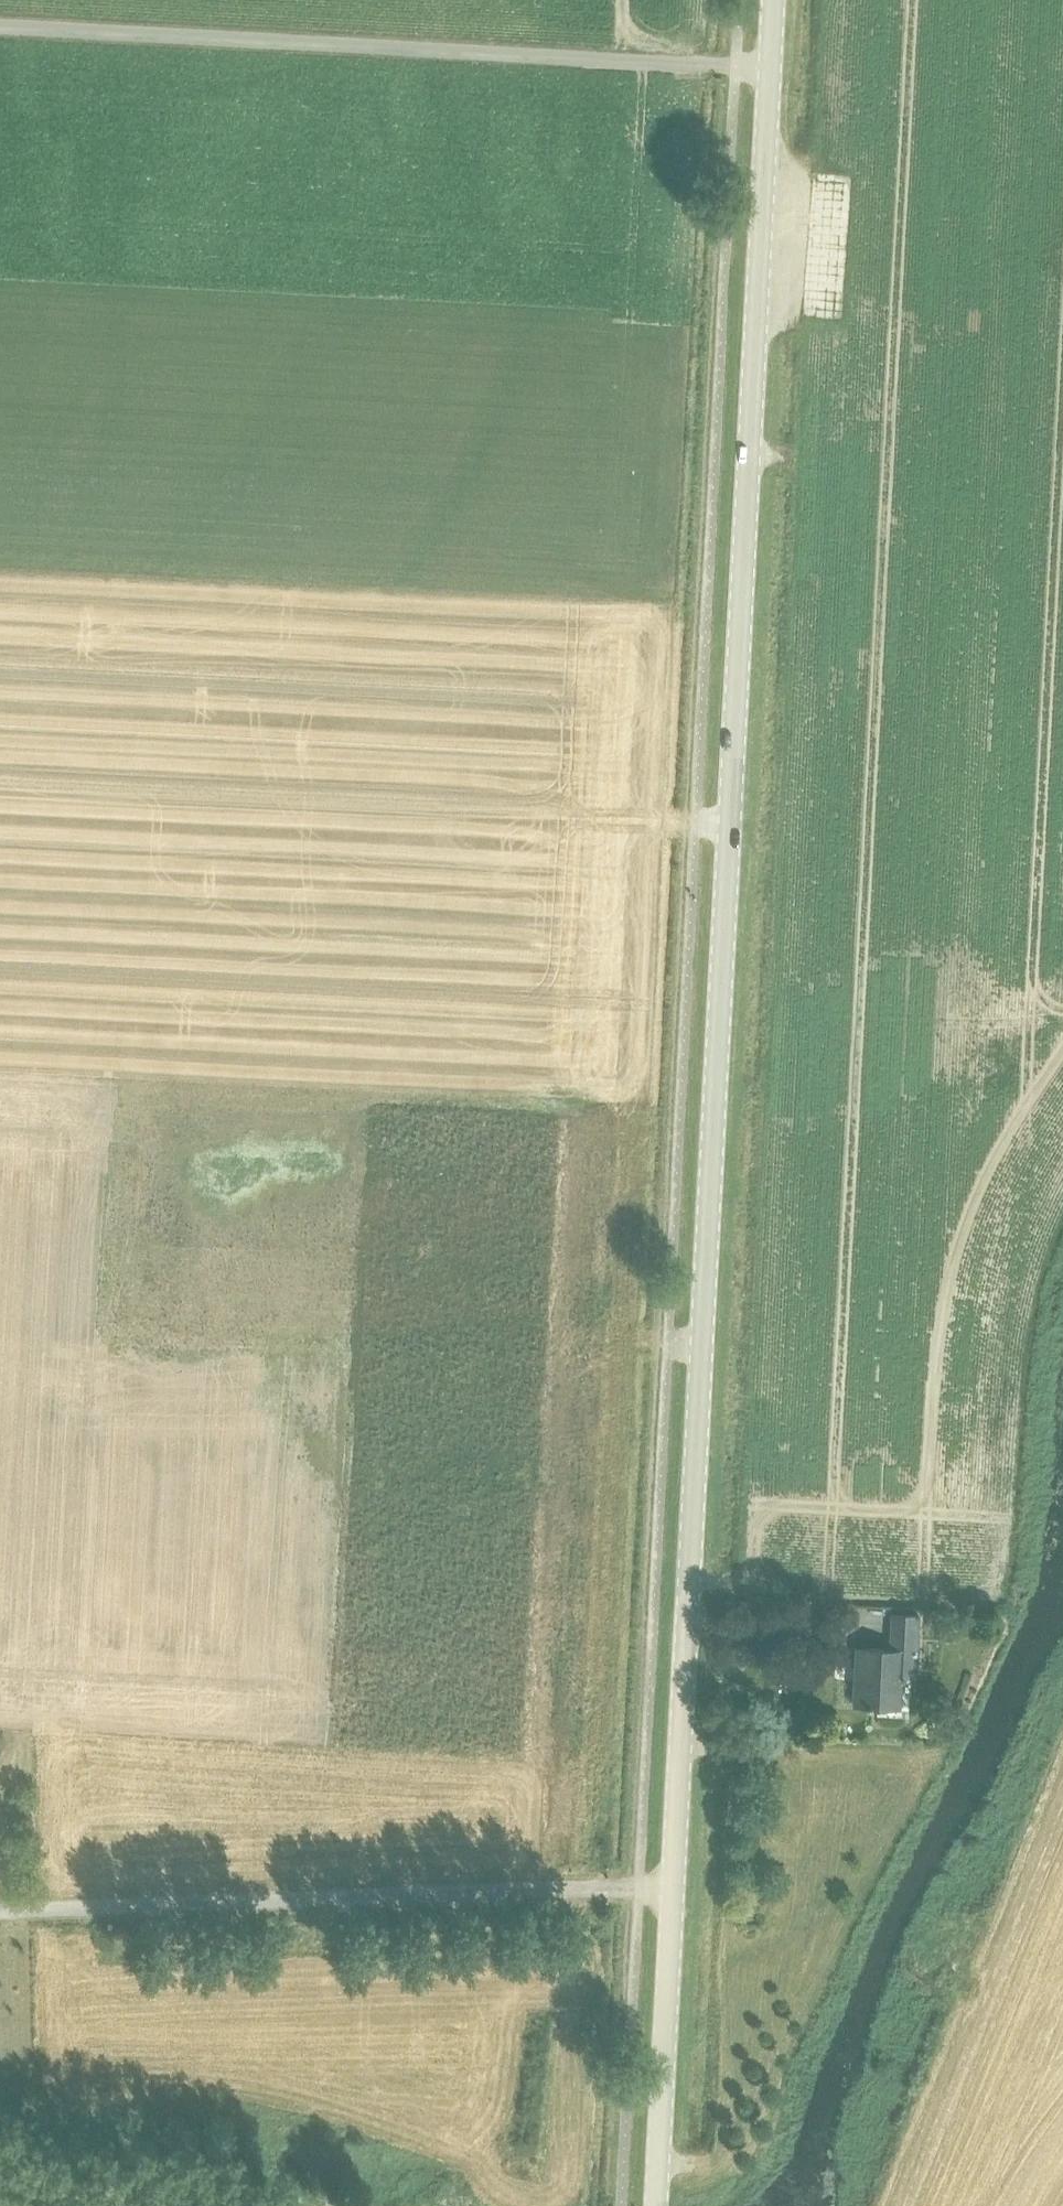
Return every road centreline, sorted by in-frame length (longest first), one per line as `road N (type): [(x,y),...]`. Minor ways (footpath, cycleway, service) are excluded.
road 1 (secondary): [(657,2205),(770,67)]
road 2 (unclassified): [(770,67),(0,27)]

